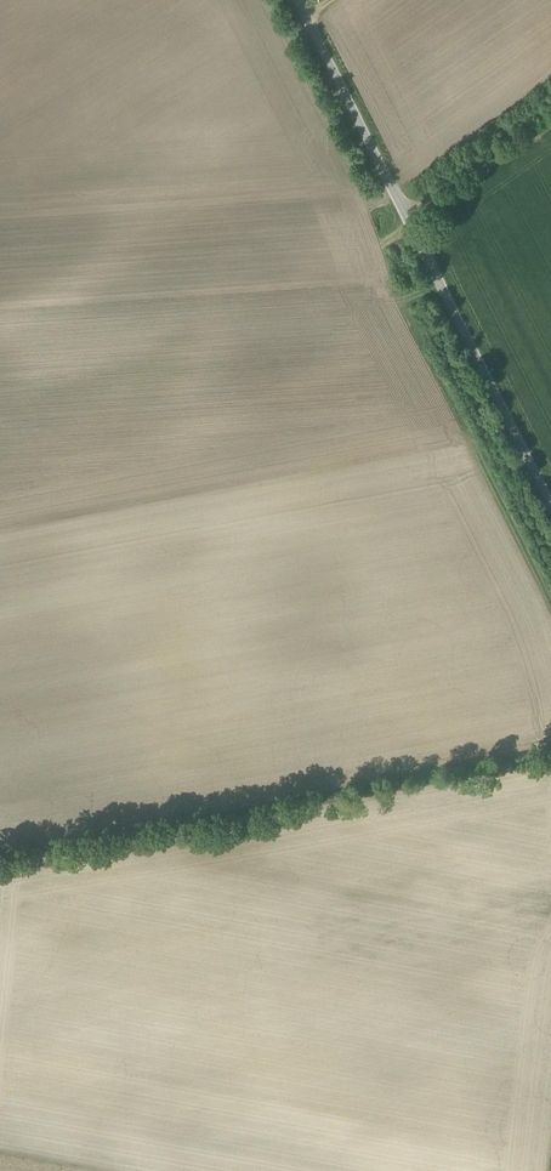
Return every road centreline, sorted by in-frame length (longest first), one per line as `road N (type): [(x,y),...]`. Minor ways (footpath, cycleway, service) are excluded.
road 1 (unclassified): [(550,503),(298,0)]

